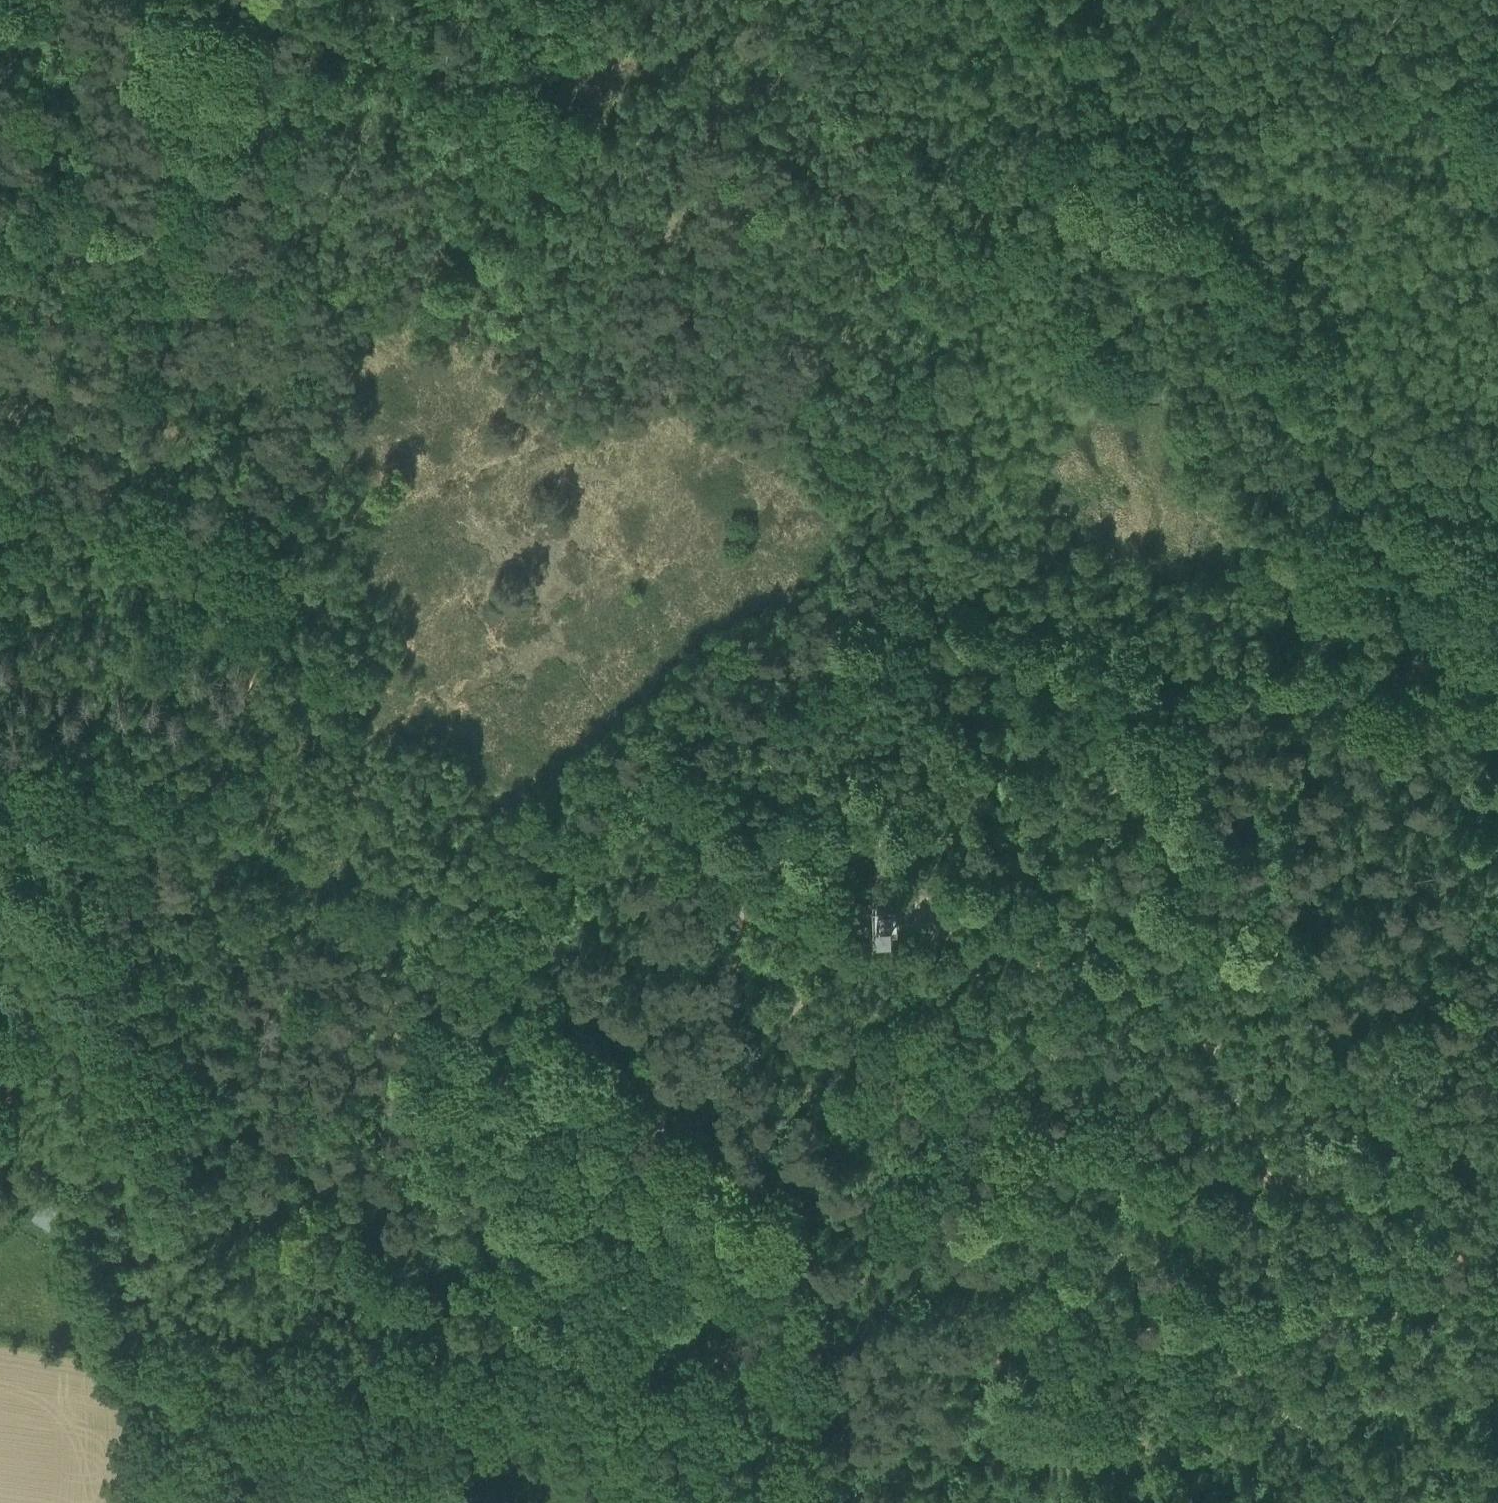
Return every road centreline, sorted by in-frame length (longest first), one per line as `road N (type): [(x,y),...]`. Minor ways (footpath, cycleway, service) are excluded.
road 1 (track): [(897,923),(976,930),(1130,971),(1213,1037),(1266,1156),(1295,1170),(1367,1162),(1411,1174),(1426,1212),(1497,1319)]
road 2 (track): [(1454,672),(1045,0)]

